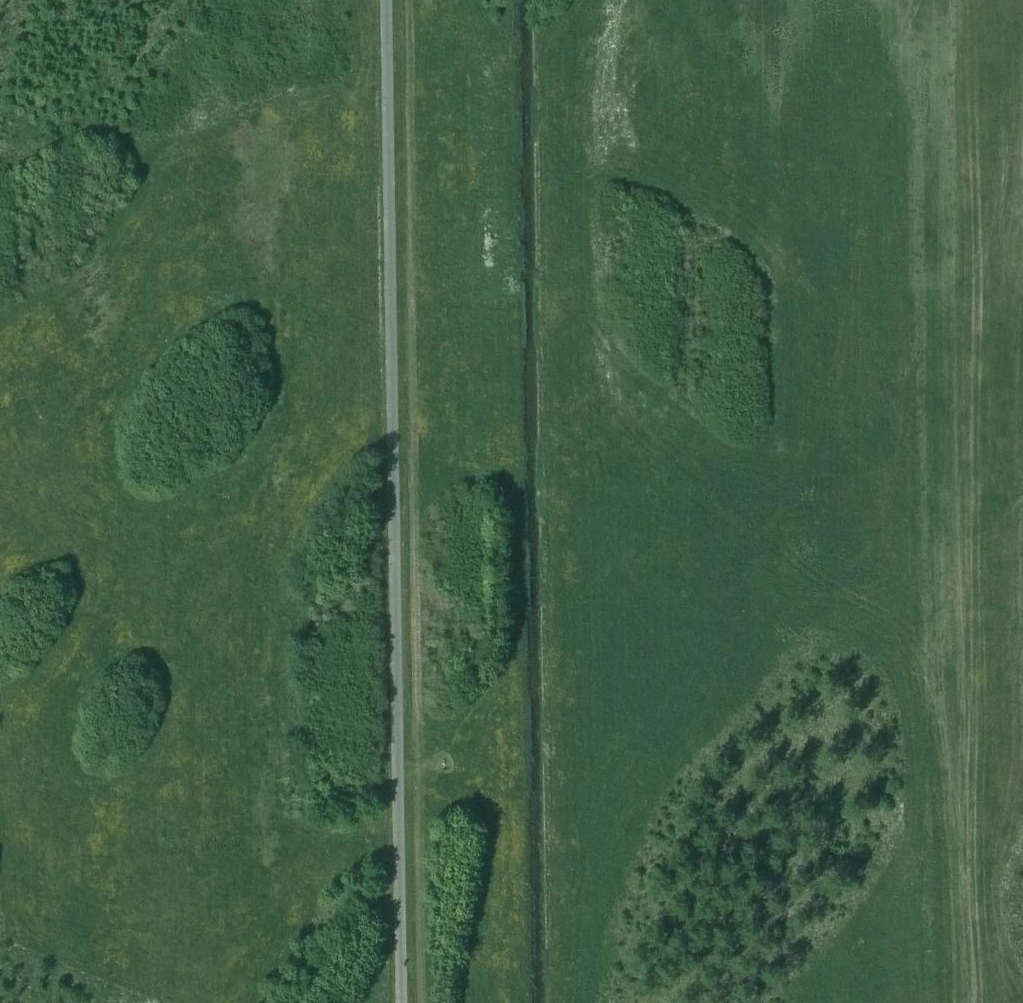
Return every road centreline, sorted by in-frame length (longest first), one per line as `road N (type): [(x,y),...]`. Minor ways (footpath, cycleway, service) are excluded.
road 1 (track): [(969,1002),(957,0)]

